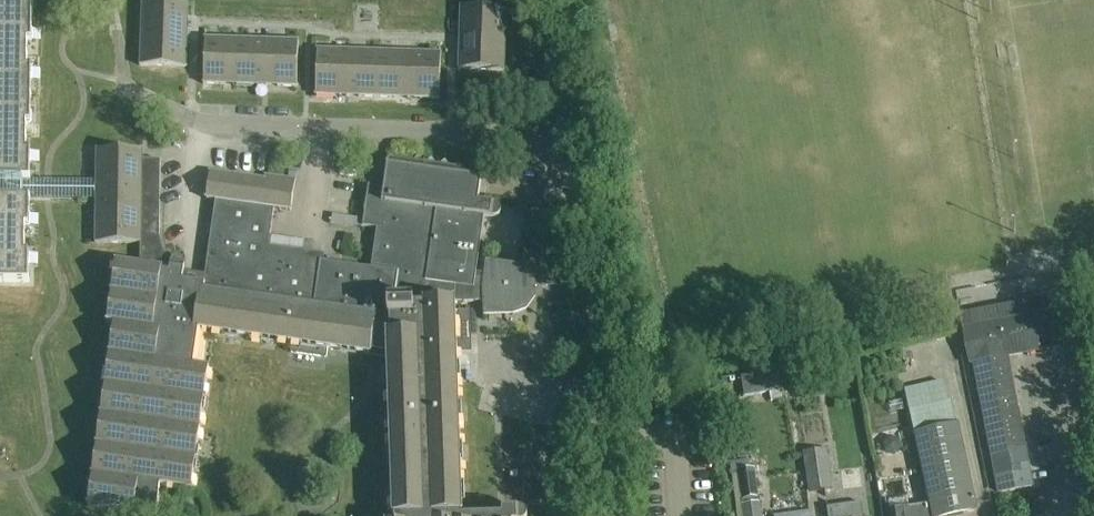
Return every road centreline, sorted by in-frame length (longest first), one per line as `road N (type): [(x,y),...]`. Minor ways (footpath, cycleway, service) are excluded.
road 1 (residential): [(612,515),(592,278),(542,0)]

